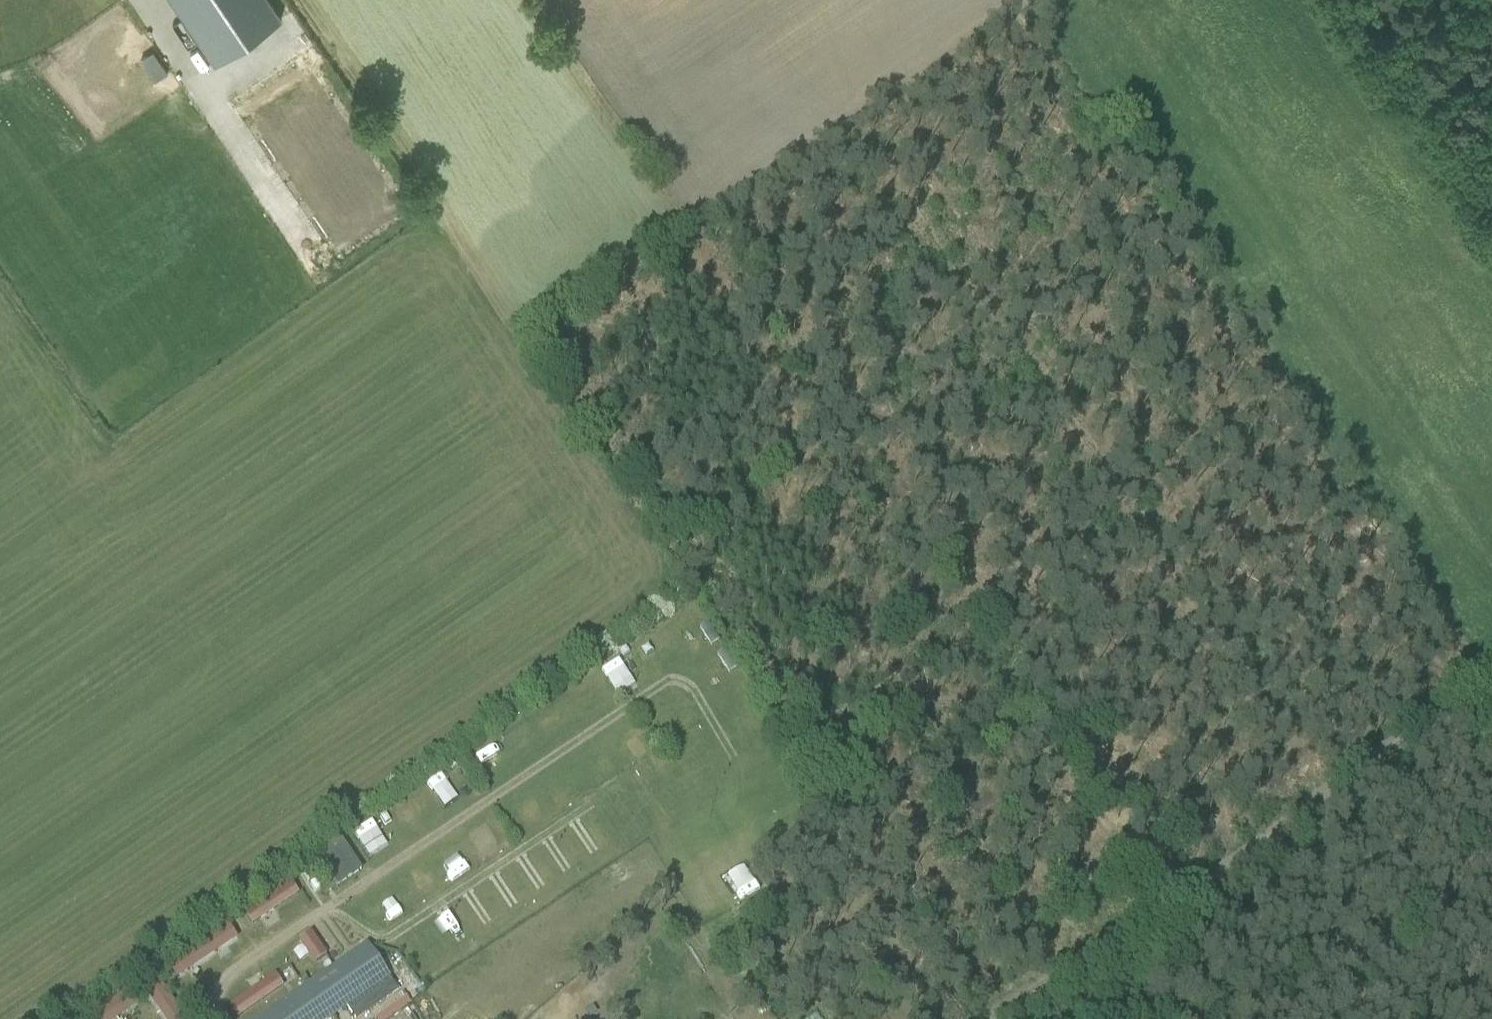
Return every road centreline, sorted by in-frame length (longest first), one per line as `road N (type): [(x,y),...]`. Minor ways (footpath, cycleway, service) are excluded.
road 1 (track): [(1012,1018),(1491,686)]
road 2 (track): [(217,1018),(223,979),(594,729)]

